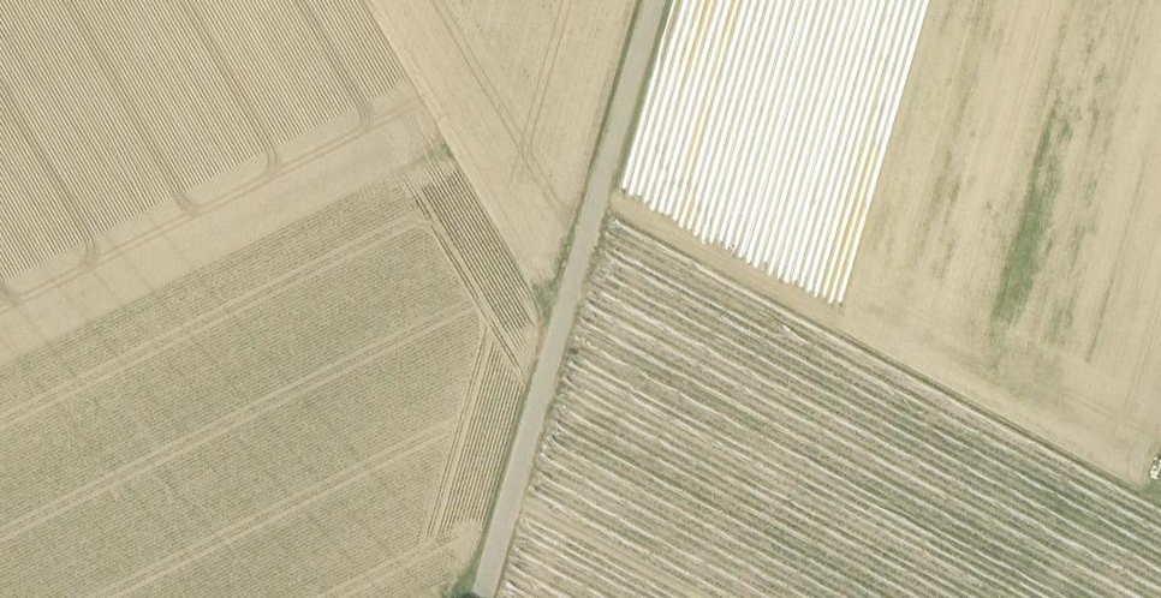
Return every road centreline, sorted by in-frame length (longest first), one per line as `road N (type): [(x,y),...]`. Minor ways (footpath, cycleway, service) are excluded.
road 1 (unclassified): [(466,597),(646,0)]

